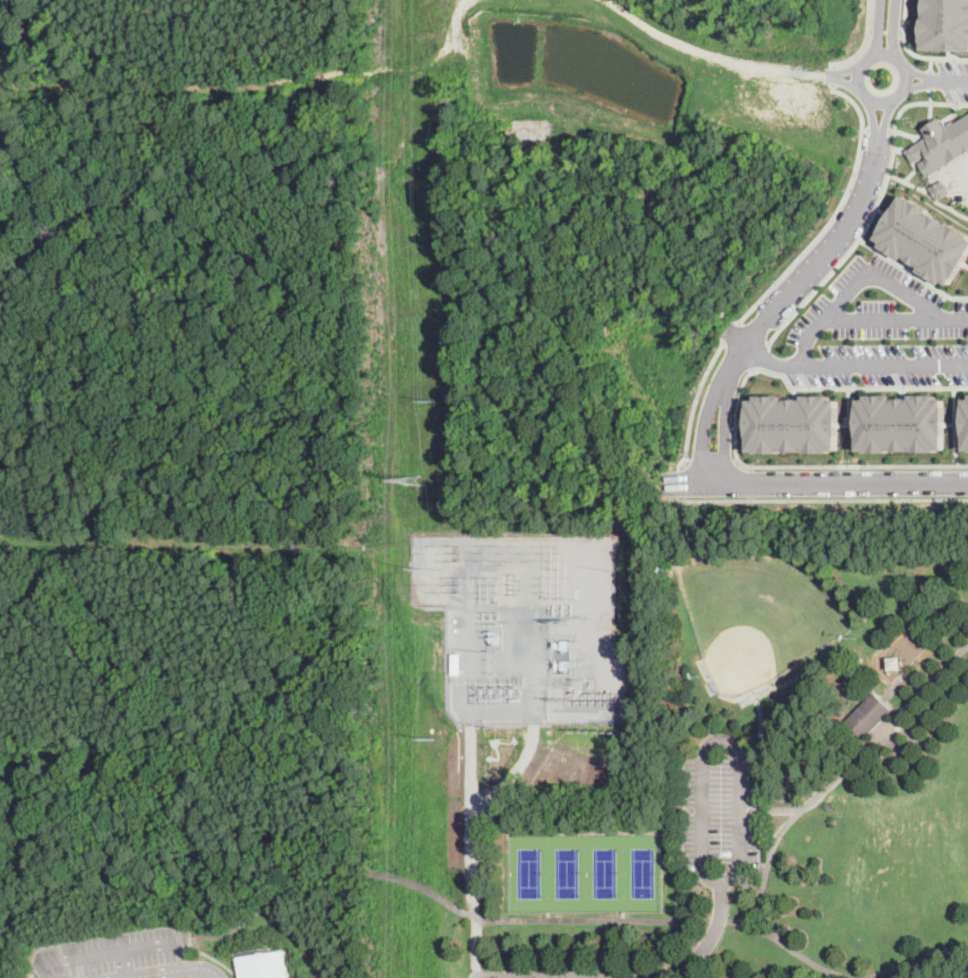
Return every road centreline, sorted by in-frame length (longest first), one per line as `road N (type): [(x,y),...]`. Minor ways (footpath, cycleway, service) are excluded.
road 1 (residential): [(967,480),(661,482)]
road 2 (residential): [(877,144),(855,214),(744,342),(721,391)]
road 3 (residential): [(725,328),(775,363),(967,363)]
road 4 (residential): [(967,317),(821,317)]

